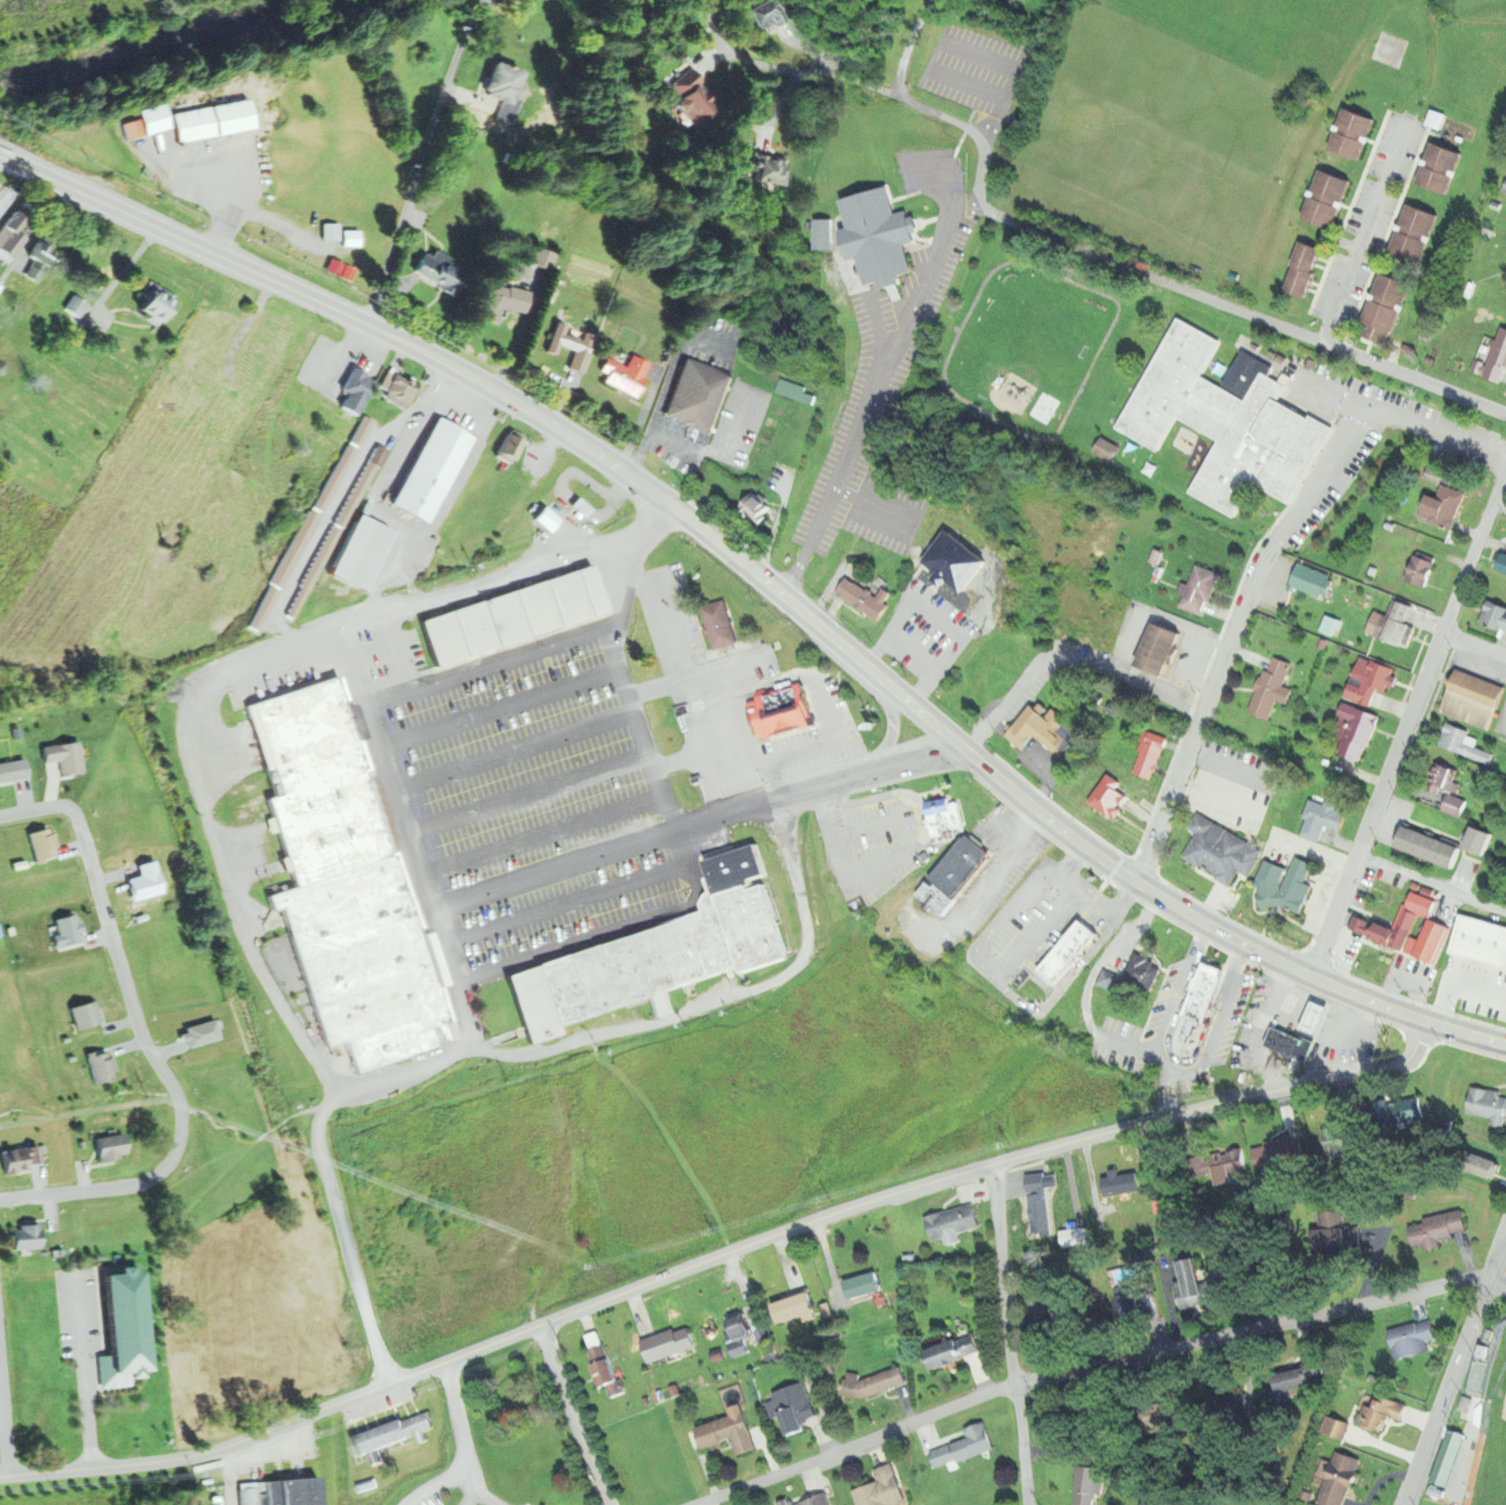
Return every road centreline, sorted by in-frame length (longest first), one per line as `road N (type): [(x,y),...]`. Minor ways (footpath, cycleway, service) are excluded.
road 1 (secondary): [(1310,977),(1097,858),(709,535),(547,420),(371,324),(0,155)]
road 2 (residential): [(542,1325),(885,1197),(1165,1117),(1395,1069),(1413,1057),(1428,1022)]
road 3 (residential): [(697,1504),(1016,1384),(1487,1284)]
road 4 (residential): [(0,1202),(135,1186),(167,1170),(185,1122),(138,1018),(79,817),(59,807),(0,817)]
road 5 (residential): [(1505,413),(986,211),(950,209)]
road 6 (residential): [(0,1478),(216,1451),(542,1325)]
road 7 (residential): [(1310,977),(1505,473)]
road 8 (residential): [(1137,884),(1257,572),(1367,403)]
road 9 (residential): [(1029,1504),(994,1165)]
road 10 (track): [(392,1384),(336,1209),(323,1140),(323,1121),(343,1084)]
road 11 (residential): [(1404,1504),(1505,1232)]
road 12 (residential): [(986,211),(979,204),(984,159),(976,136),(918,107),(899,85),(905,52),(933,0)]
road 13 (residential): [(903,97),(851,79),(778,70),(725,49),(703,0)]
road 14 (residential): [(1321,342),(1407,120)]
road 15 (residential): [(1505,456),(1291,374)]
road 16 (secondary): [(1505,1045),(1310,977)]
road 17 (residential): [(542,1325),(608,1504)]
road 18 (residential): [(0,1338),(13,1477)]

